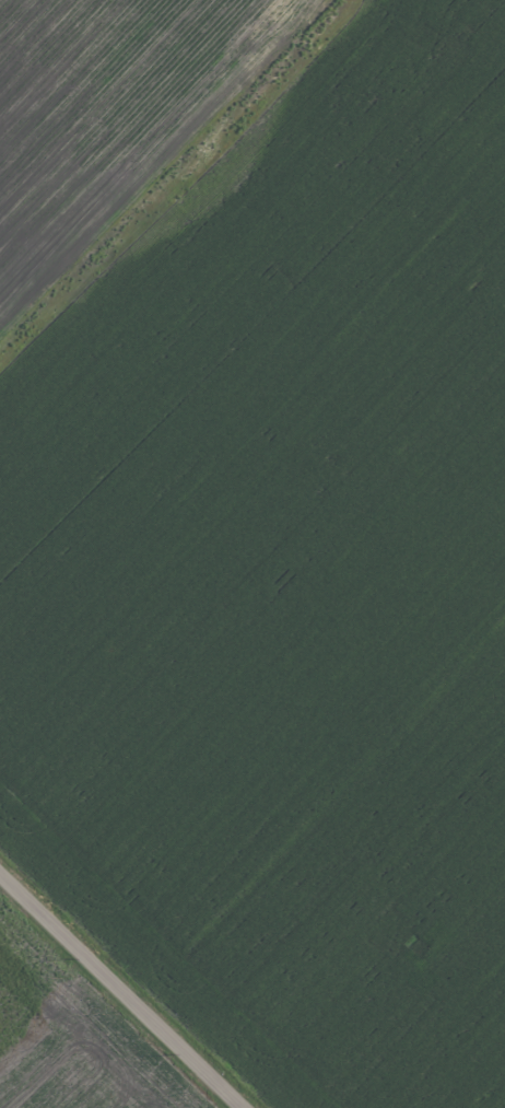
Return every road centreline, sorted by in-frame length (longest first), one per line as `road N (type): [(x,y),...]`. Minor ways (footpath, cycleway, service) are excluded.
road 1 (tertiary): [(0,871),(247,1107)]

